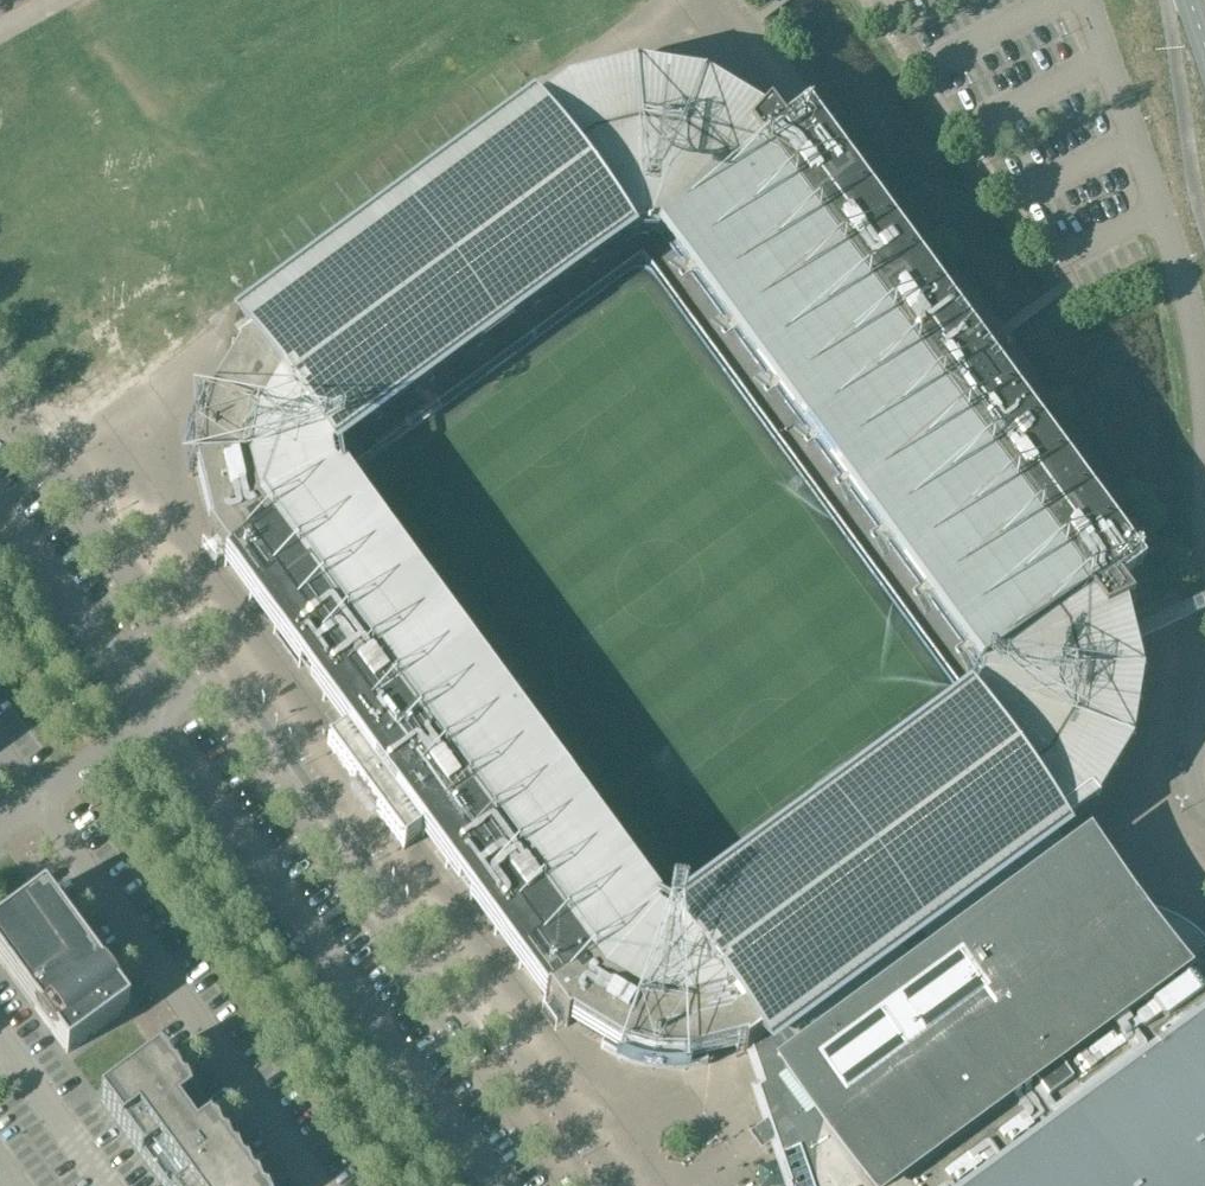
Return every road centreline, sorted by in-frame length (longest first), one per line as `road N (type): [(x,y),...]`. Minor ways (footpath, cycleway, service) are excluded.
road 1 (unclassified): [(575,1185),(206,680)]
road 2 (unclassified): [(36,803),(317,1185)]
road 3 (unclassified): [(1204,402),(1181,276),(1086,0)]
road 4 (unclassified): [(0,398),(206,680)]
road 5 (unclassified): [(206,680),(36,803)]
road 6 (unclassified): [(10,1057),(104,1185)]

